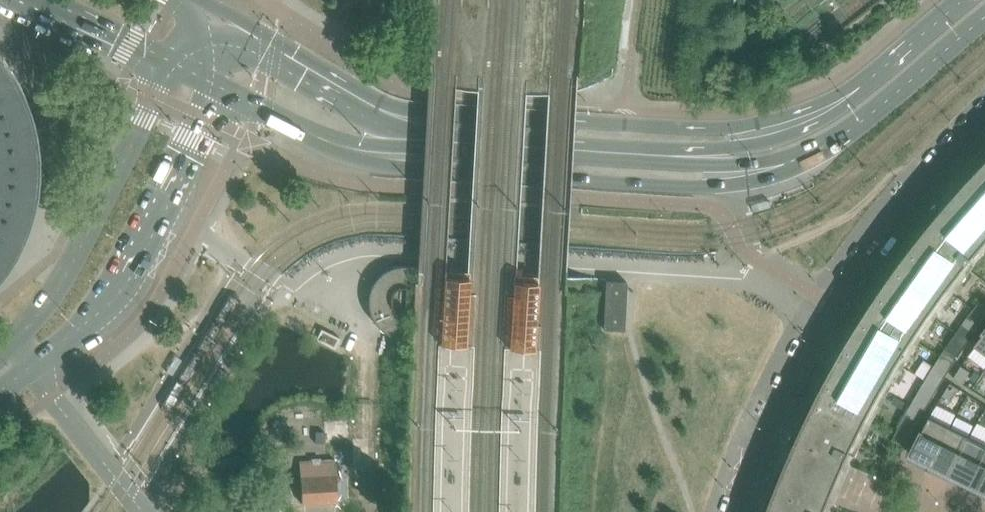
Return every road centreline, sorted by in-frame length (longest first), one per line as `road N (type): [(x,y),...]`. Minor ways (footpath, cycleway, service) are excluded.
road 1 (secondary): [(866,82),(802,112),(719,128),(424,113),(349,93)]
road 2 (secondary): [(327,141),(416,170),(675,185),(754,178),(801,158)]
road 3 (residential): [(734,511),(778,405),(834,306),(910,198),(984,118)]
road 4 (secondary): [(28,369),(109,285),(214,84)]
road 5 (secondary): [(170,61),(68,272),(10,344)]
road 6 (secondary): [(665,156),(419,141)]
road 7 (secondary): [(801,158),(857,126),(984,17)]
road 8 (secondary): [(866,82),(840,110),(801,131),(665,156)]
road 9 (residential): [(142,511),(28,369)]
road 10 (secondary): [(349,93),(216,15)]
road 11 (residential): [(46,0),(170,61)]
road 12 (secondary): [(665,156),(735,164),(801,158)]
road 13 (secondary): [(963,0),(866,82)]
road 14 (secondary): [(214,84),(327,141)]

